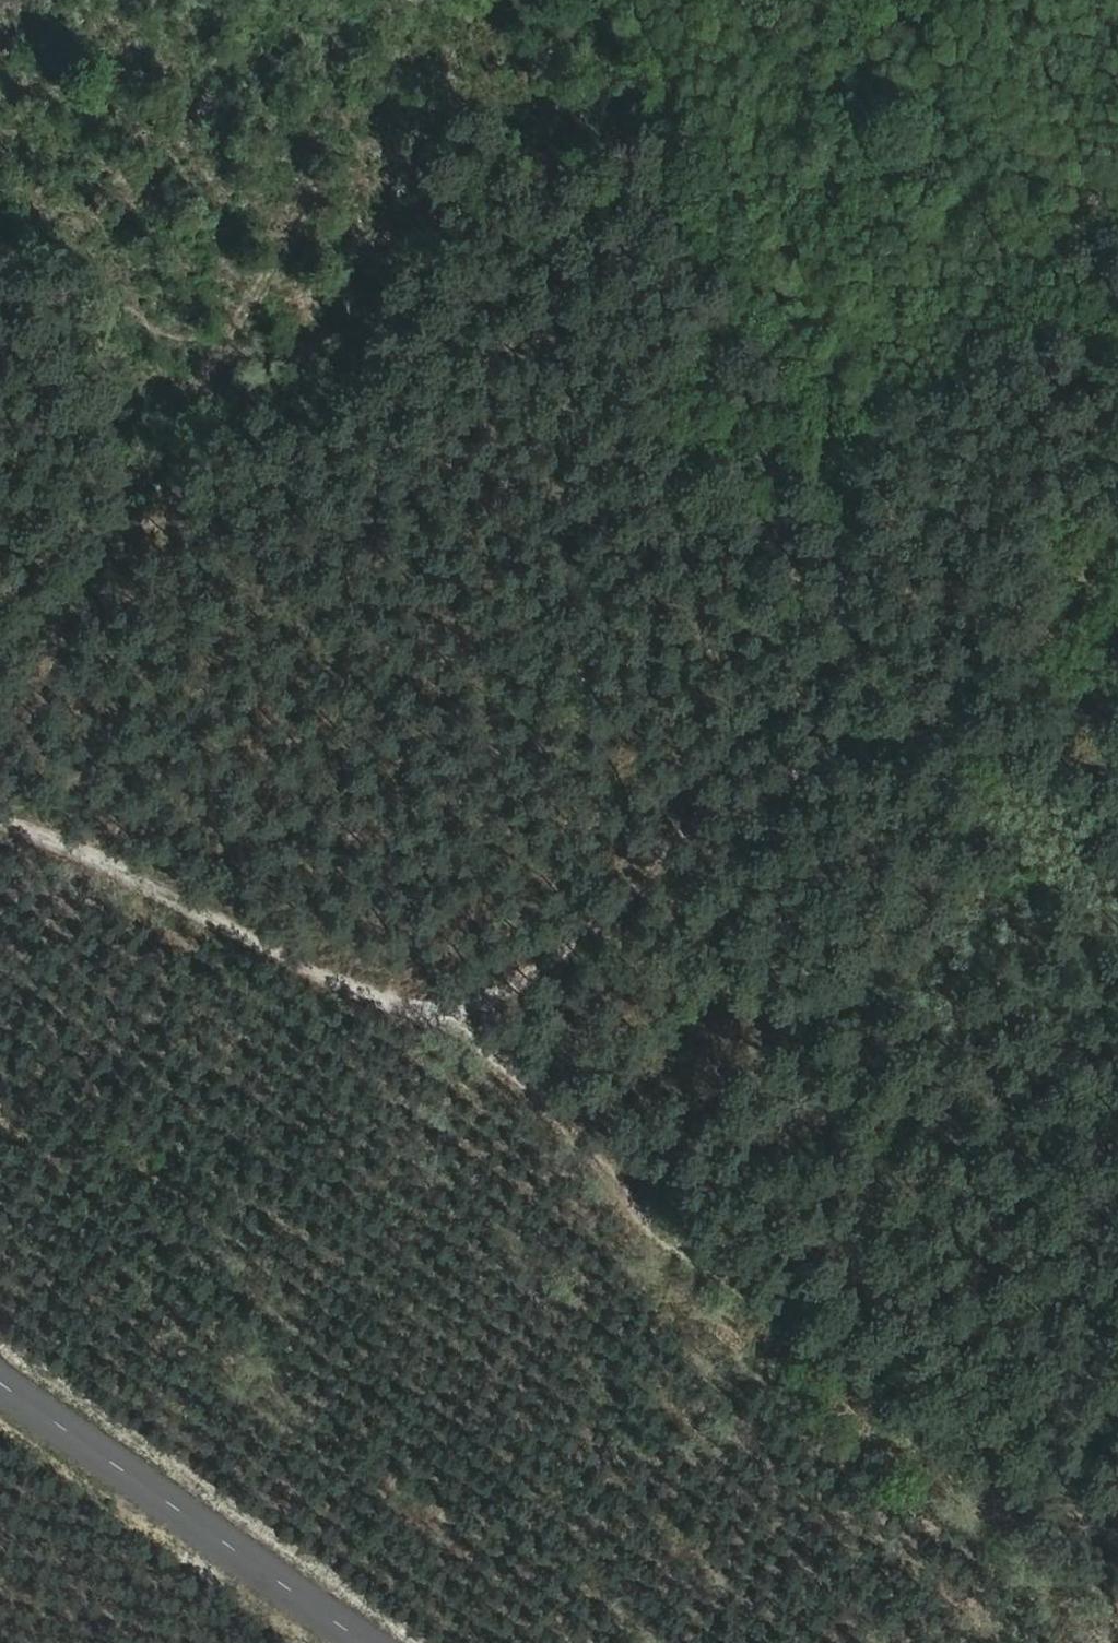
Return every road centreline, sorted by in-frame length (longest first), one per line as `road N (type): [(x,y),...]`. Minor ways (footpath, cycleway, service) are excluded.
road 1 (track): [(1117,667),(985,707),(840,795),(748,815),(670,848),(600,919),(459,1019),(275,953),(159,882),(0,816)]
road 2 (track): [(459,1019),(684,1245),(810,1339),(991,1509),(1117,1609)]
road 3 (unclassified): [(0,1371),(380,1642)]

